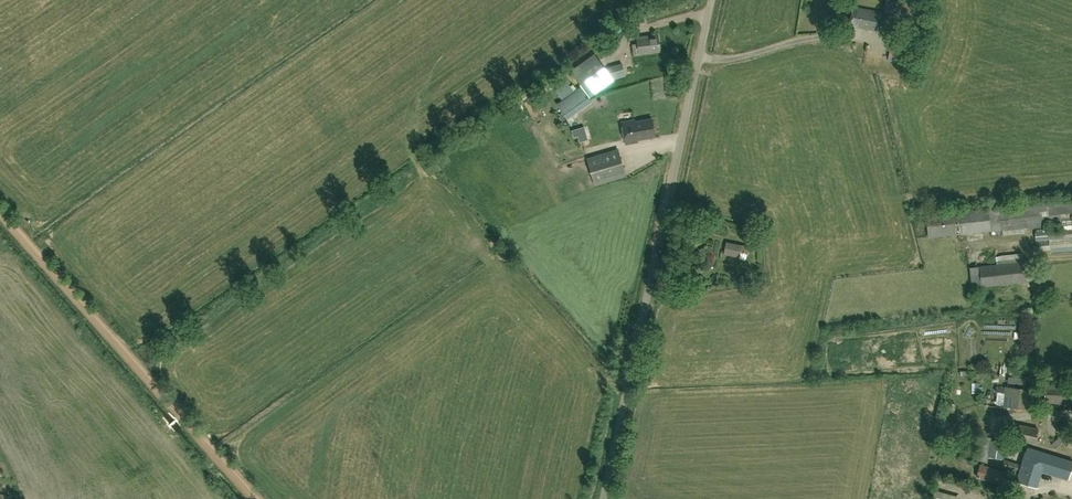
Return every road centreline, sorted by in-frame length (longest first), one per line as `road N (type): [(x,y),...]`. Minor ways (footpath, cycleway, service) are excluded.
road 1 (unclassified): [(603,498),(711,0)]
road 2 (track): [(0,210),(256,498)]

